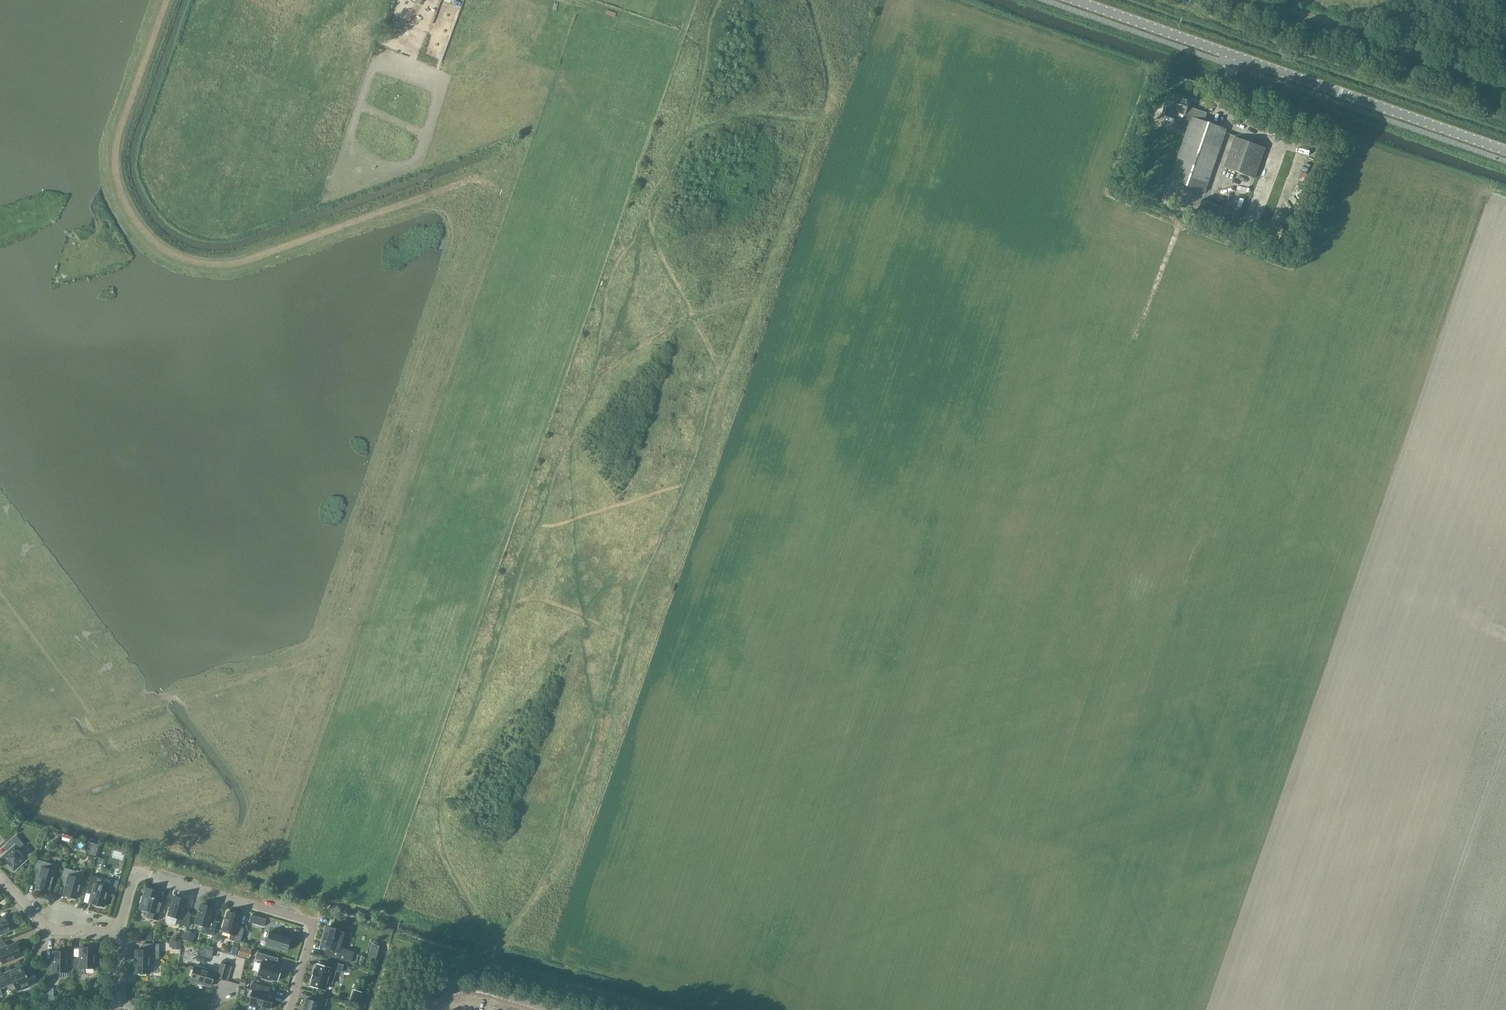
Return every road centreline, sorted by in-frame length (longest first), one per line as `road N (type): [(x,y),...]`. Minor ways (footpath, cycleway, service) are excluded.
road 1 (tertiary): [(1505,151),(1073,0)]
road 2 (residential): [(291,1009),(315,926),(135,872),(117,932)]
road 3 (residential): [(117,932),(53,931),(0,877)]
road 4 (tertiary): [(550,1009),(471,989),(426,1009)]

